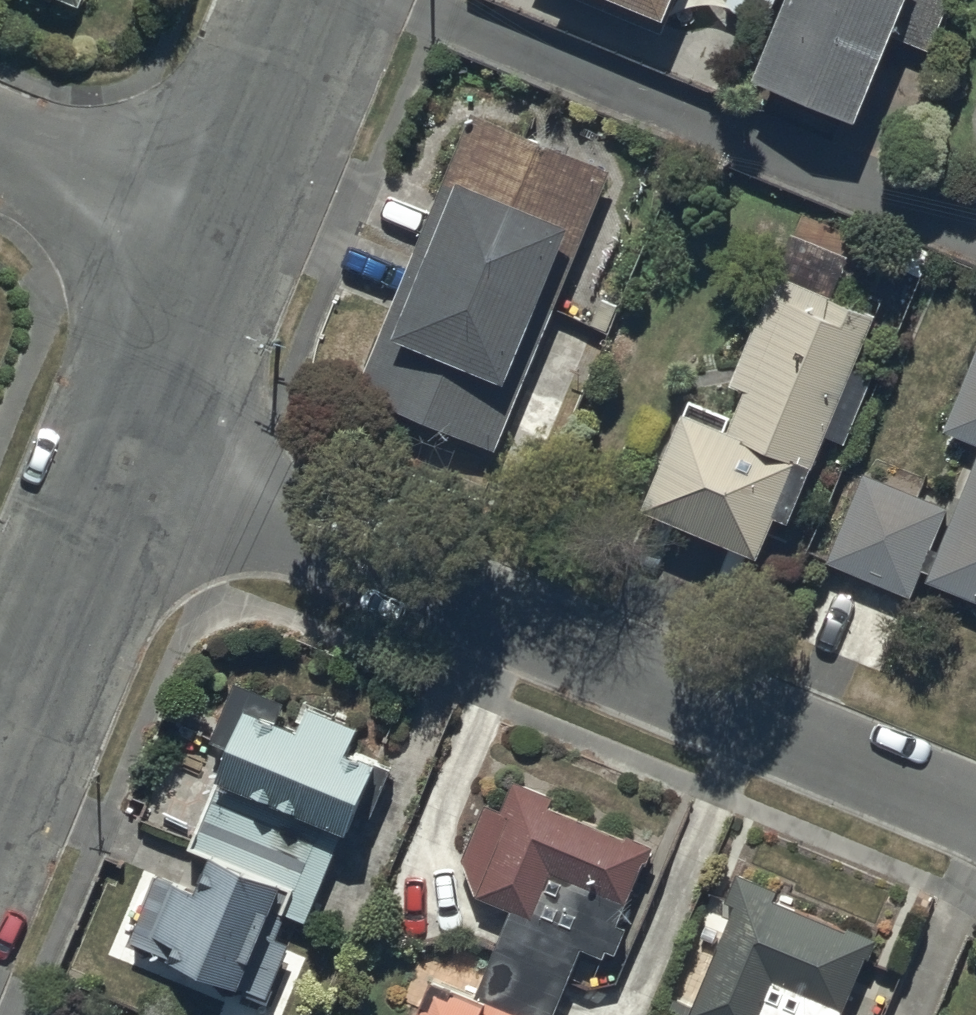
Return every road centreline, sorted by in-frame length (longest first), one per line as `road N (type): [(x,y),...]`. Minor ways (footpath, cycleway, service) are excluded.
road 1 (residential): [(132,460),(975,811)]
road 2 (residential): [(0,769),(132,460)]
road 3 (residential): [(222,238),(319,0)]
road 4 (residential): [(132,460),(222,238)]
road 5 (residential): [(0,148),(222,238)]

